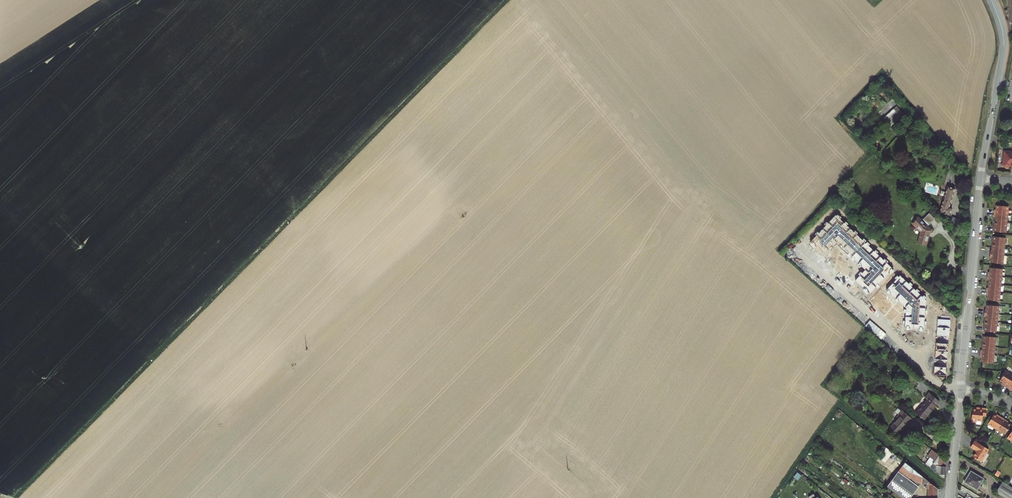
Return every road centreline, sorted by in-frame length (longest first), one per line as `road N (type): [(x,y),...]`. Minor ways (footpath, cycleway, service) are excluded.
road 1 (residential): [(980,179),(960,390)]
road 2 (residential): [(991,0),(1004,44),(980,179)]

